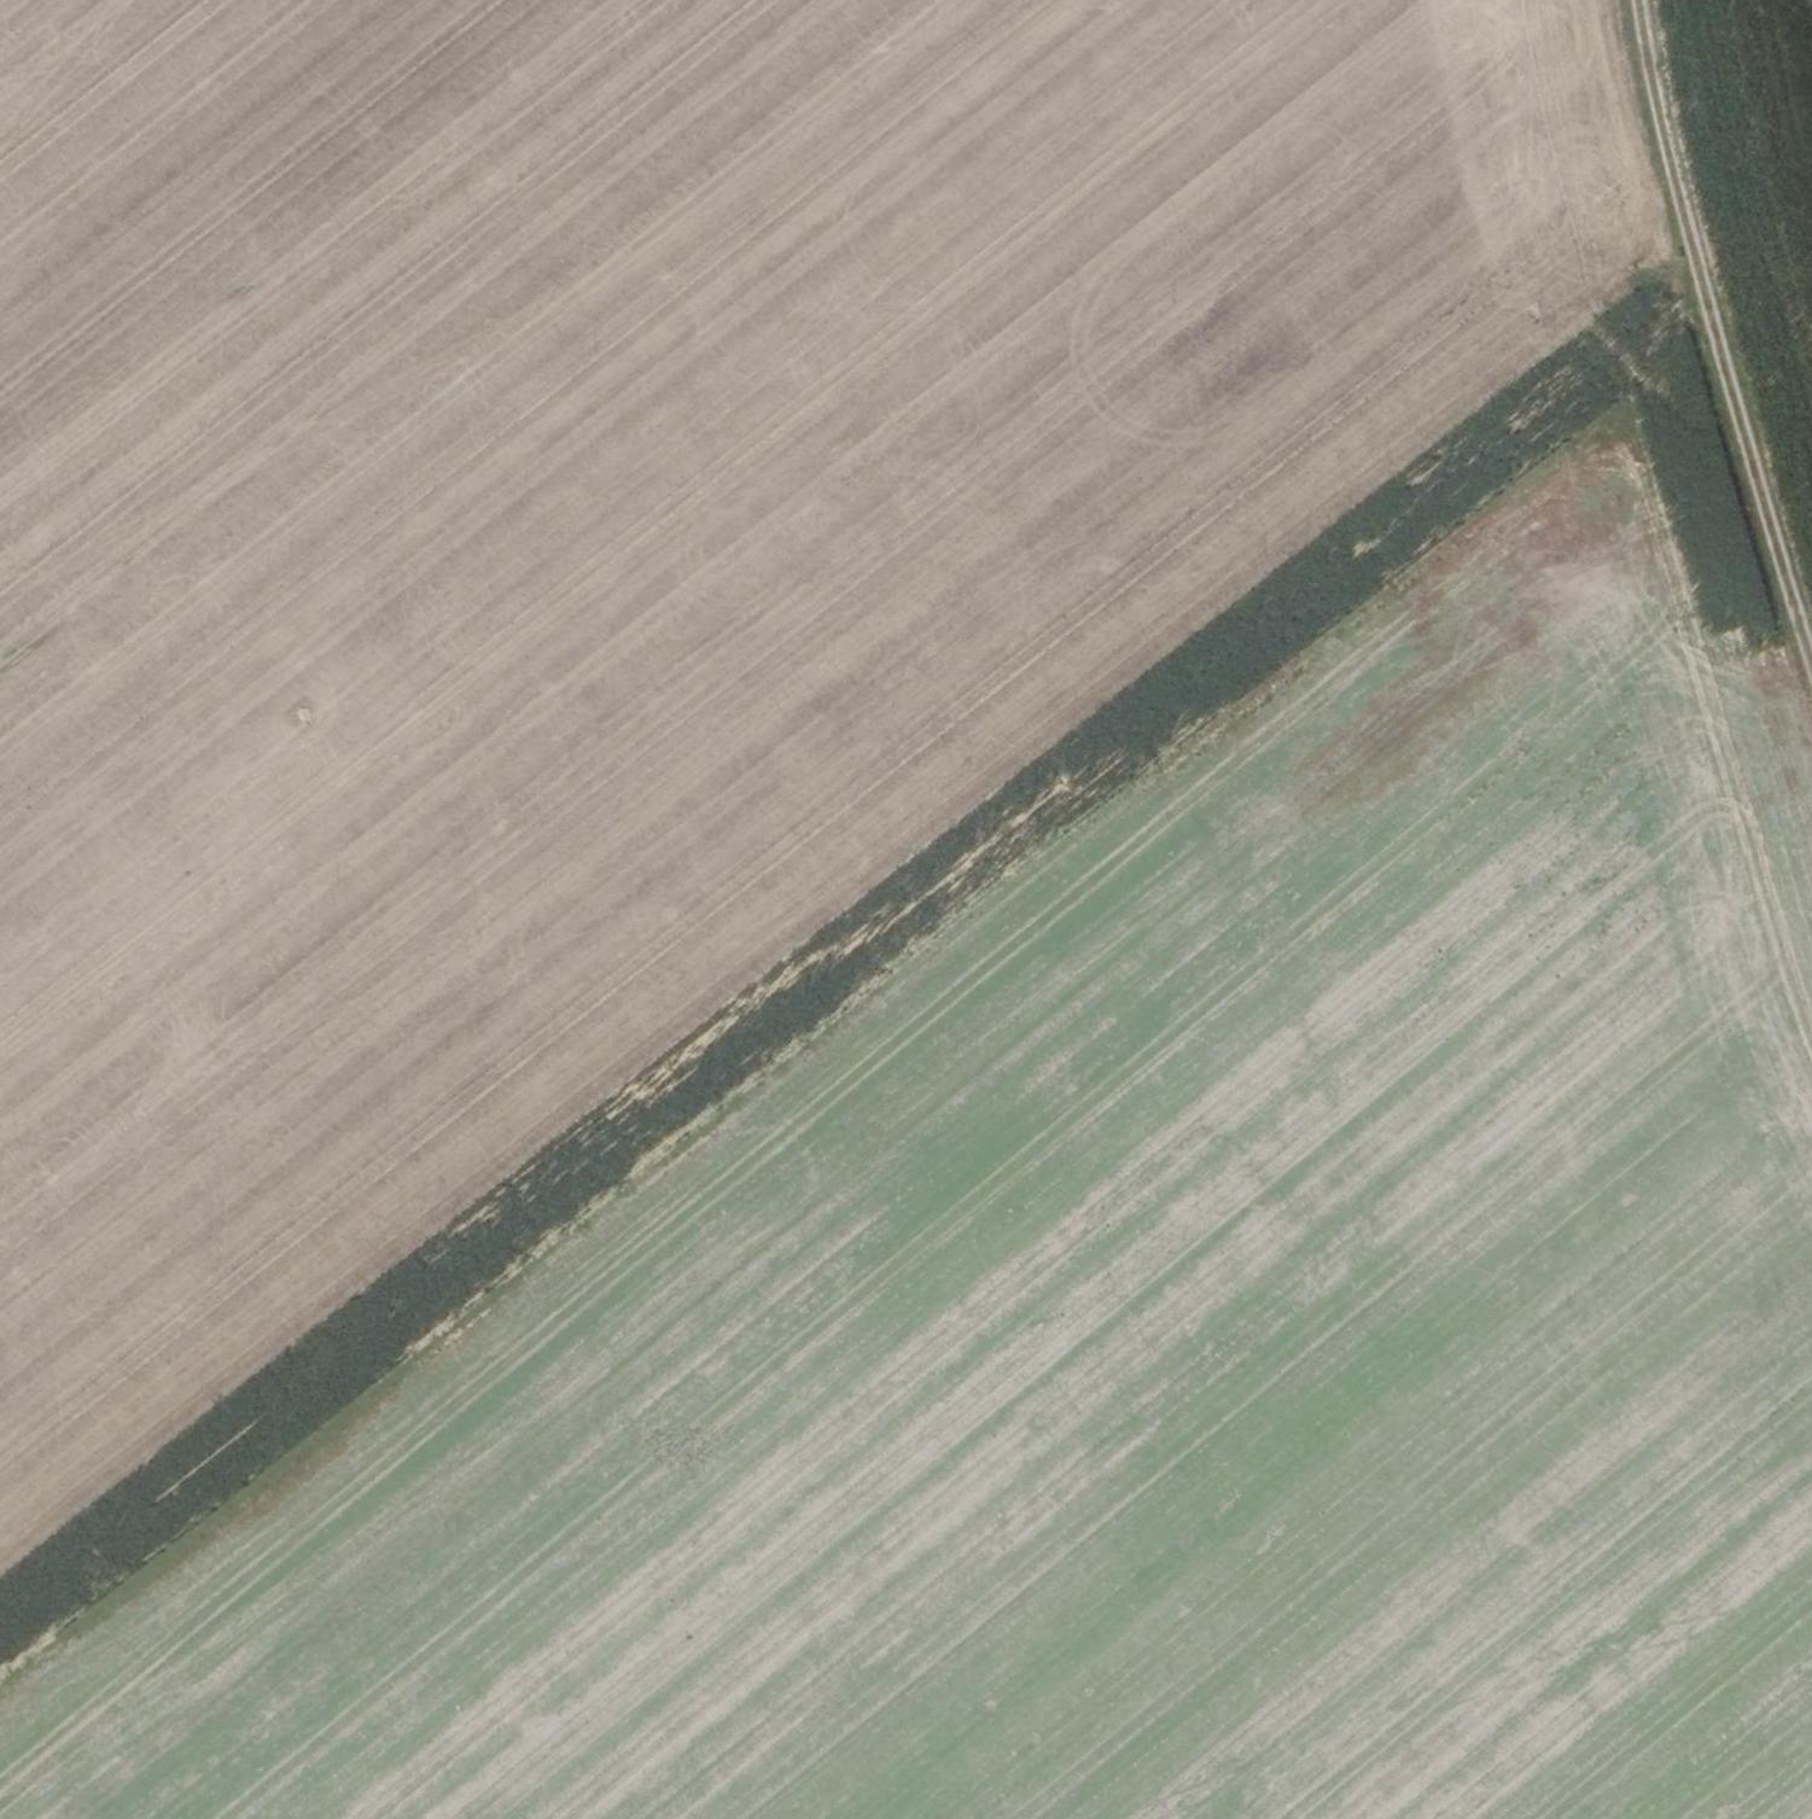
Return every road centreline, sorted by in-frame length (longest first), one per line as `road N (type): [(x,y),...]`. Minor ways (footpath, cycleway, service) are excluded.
road 1 (track): [(1642,0),(1666,137),(1811,624)]

